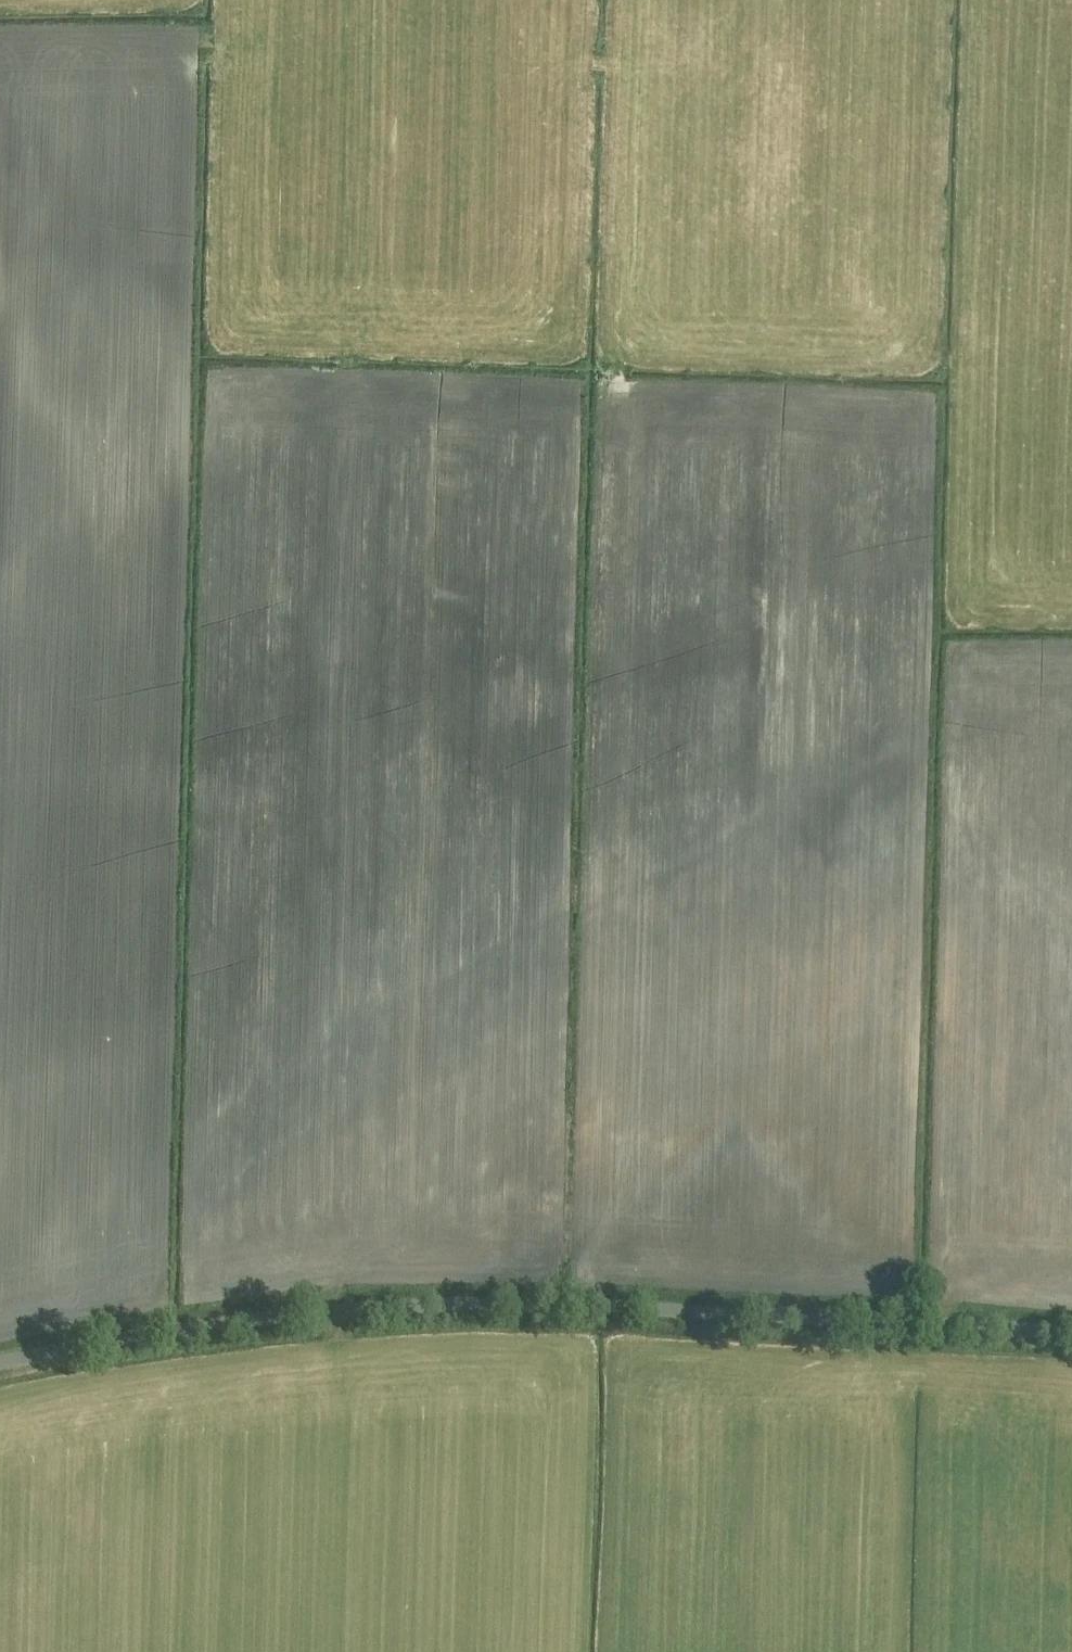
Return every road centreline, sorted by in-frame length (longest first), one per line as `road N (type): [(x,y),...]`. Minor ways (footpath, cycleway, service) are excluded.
road 1 (unclassified): [(1071,1332),(454,1302)]
road 2 (unclassified): [(0,1366),(190,1328),(454,1302)]

